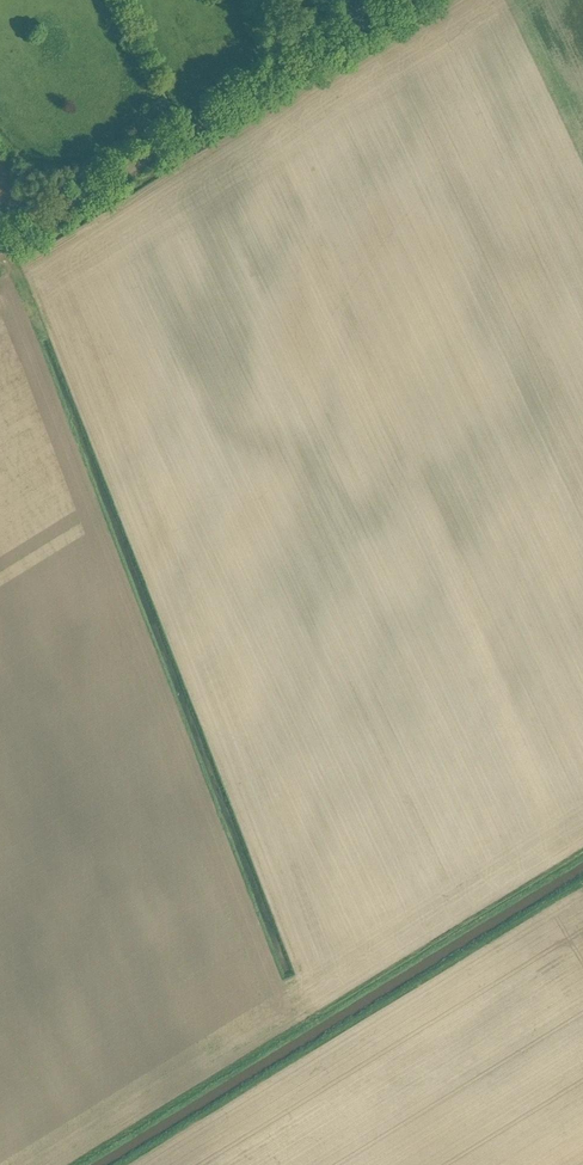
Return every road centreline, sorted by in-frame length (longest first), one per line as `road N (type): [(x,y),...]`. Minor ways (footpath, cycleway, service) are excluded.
road 1 (unclassified): [(0,250),(410,0)]

